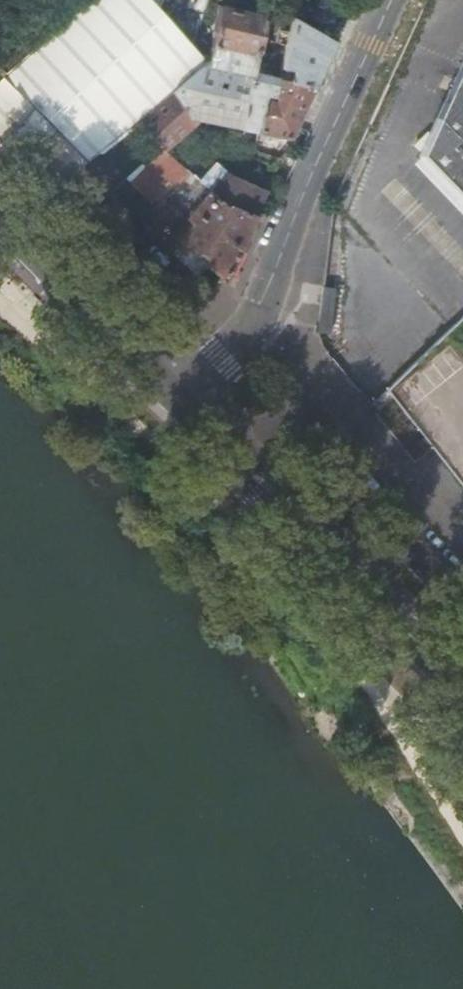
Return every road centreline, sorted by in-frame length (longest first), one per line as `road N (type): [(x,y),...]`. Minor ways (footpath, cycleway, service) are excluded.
road 1 (tertiary): [(184,408),(256,317),(390,0)]
road 2 (primary): [(462,683),(215,439)]
road 3 (residential): [(462,619),(283,441),(258,434),(215,439)]
road 4 (primary): [(184,408),(0,220)]

